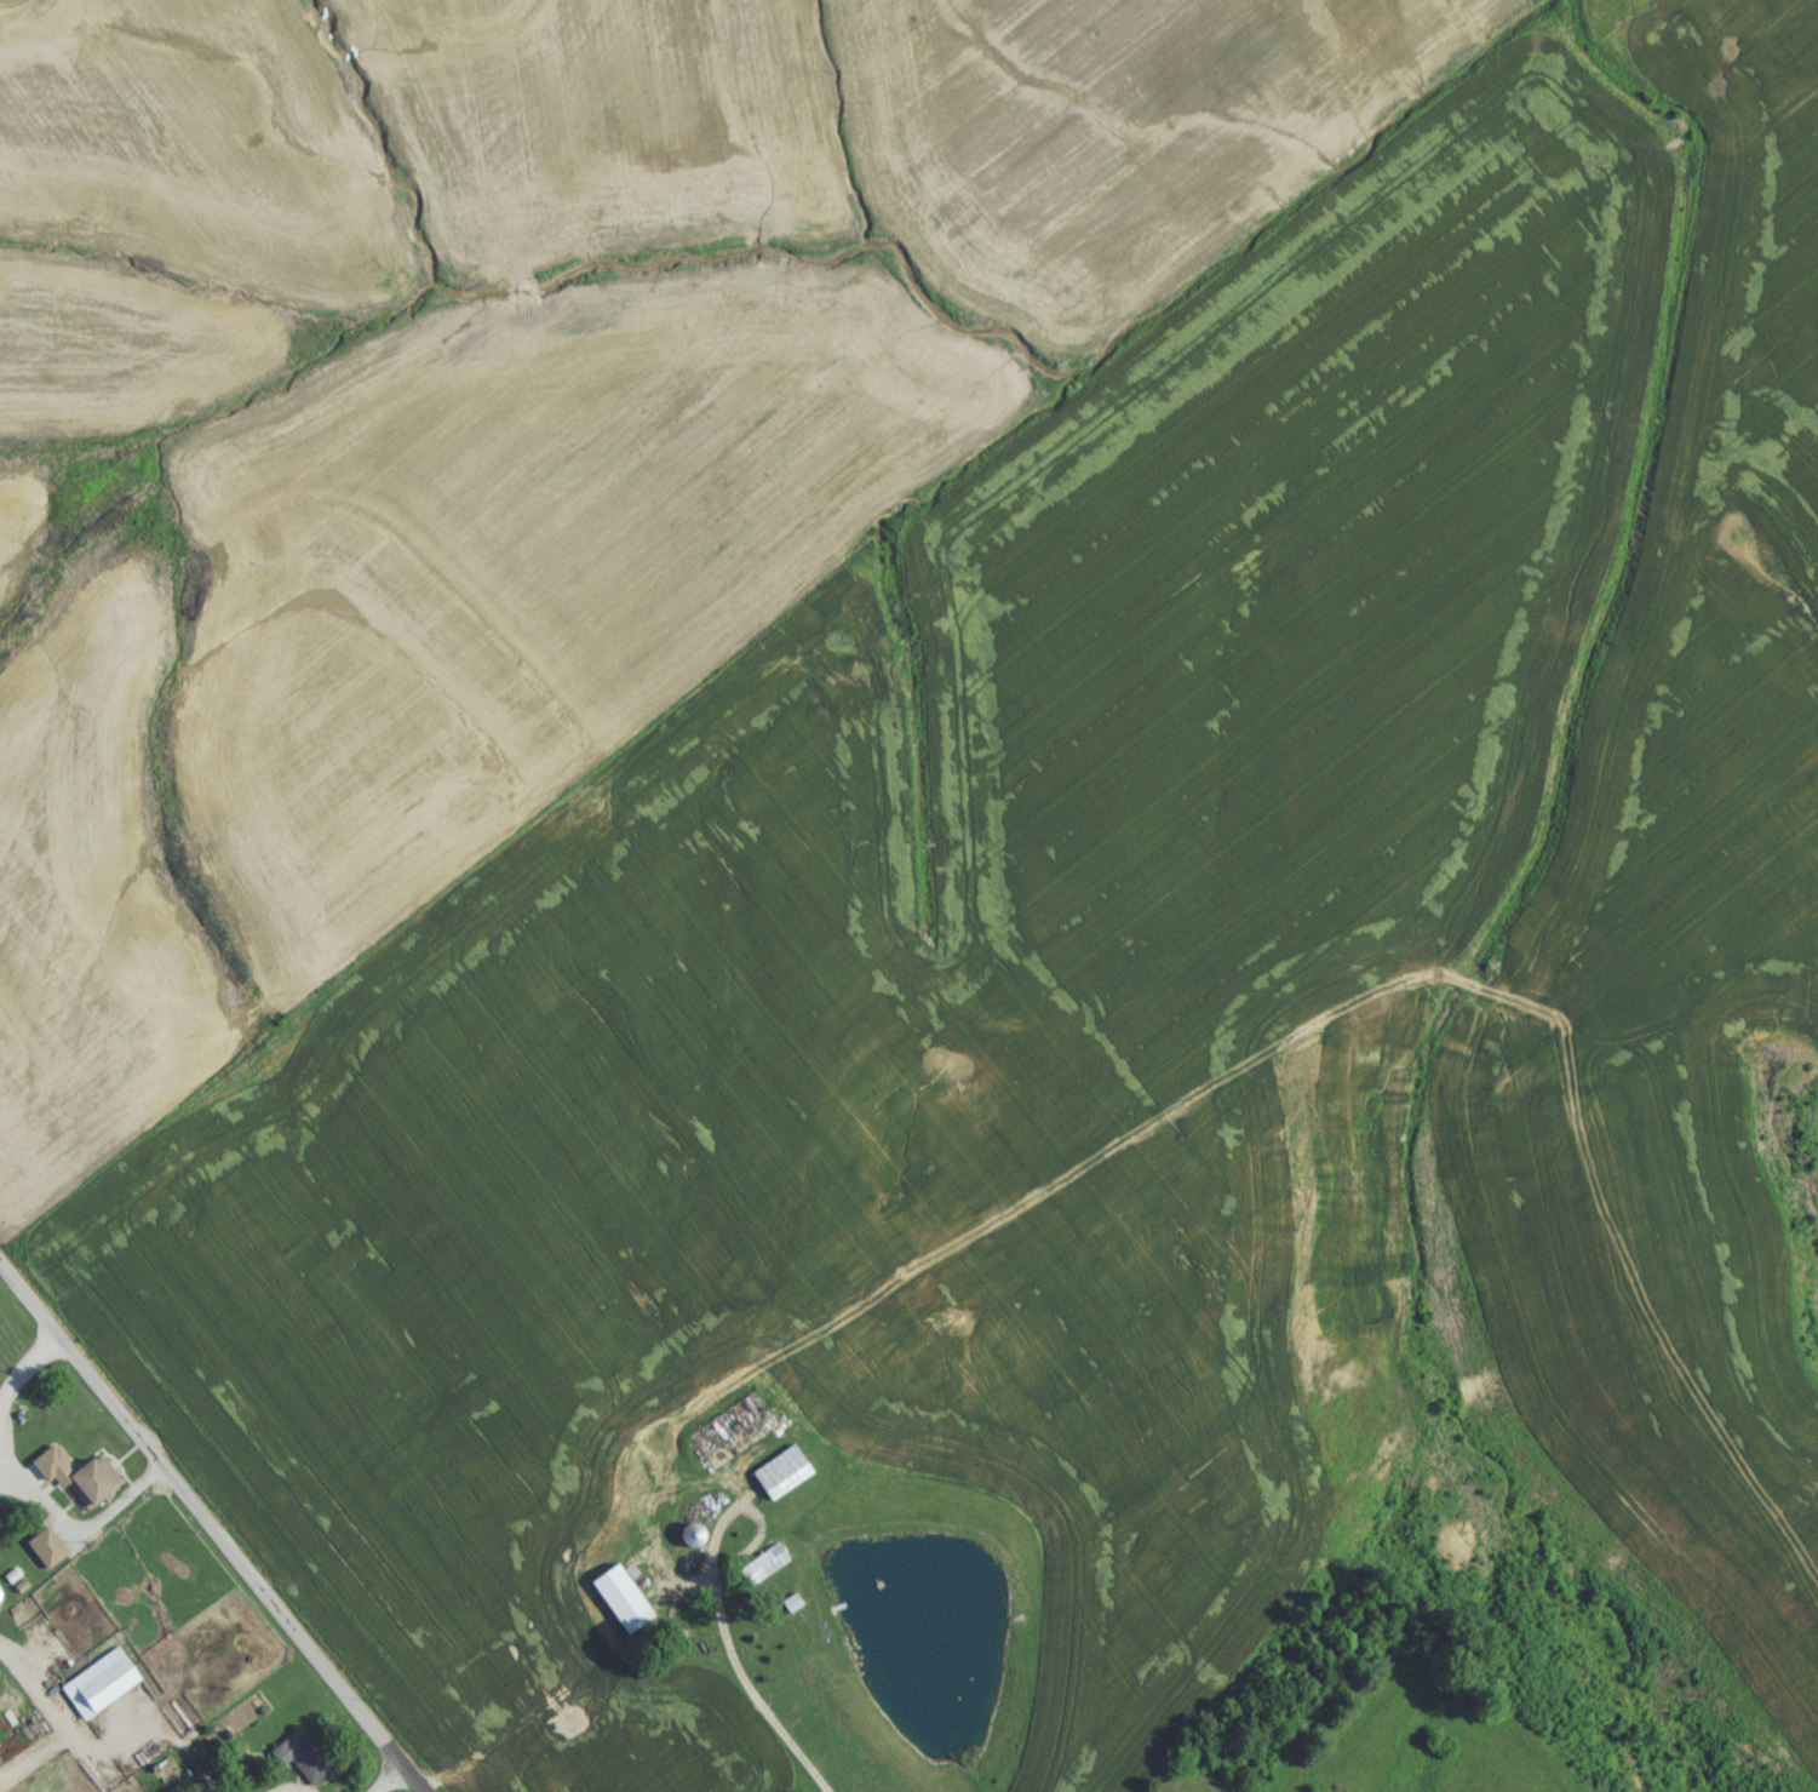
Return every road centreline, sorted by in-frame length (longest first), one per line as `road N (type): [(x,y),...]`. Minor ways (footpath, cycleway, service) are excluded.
road 1 (residential): [(401,1776),(0,1258)]

